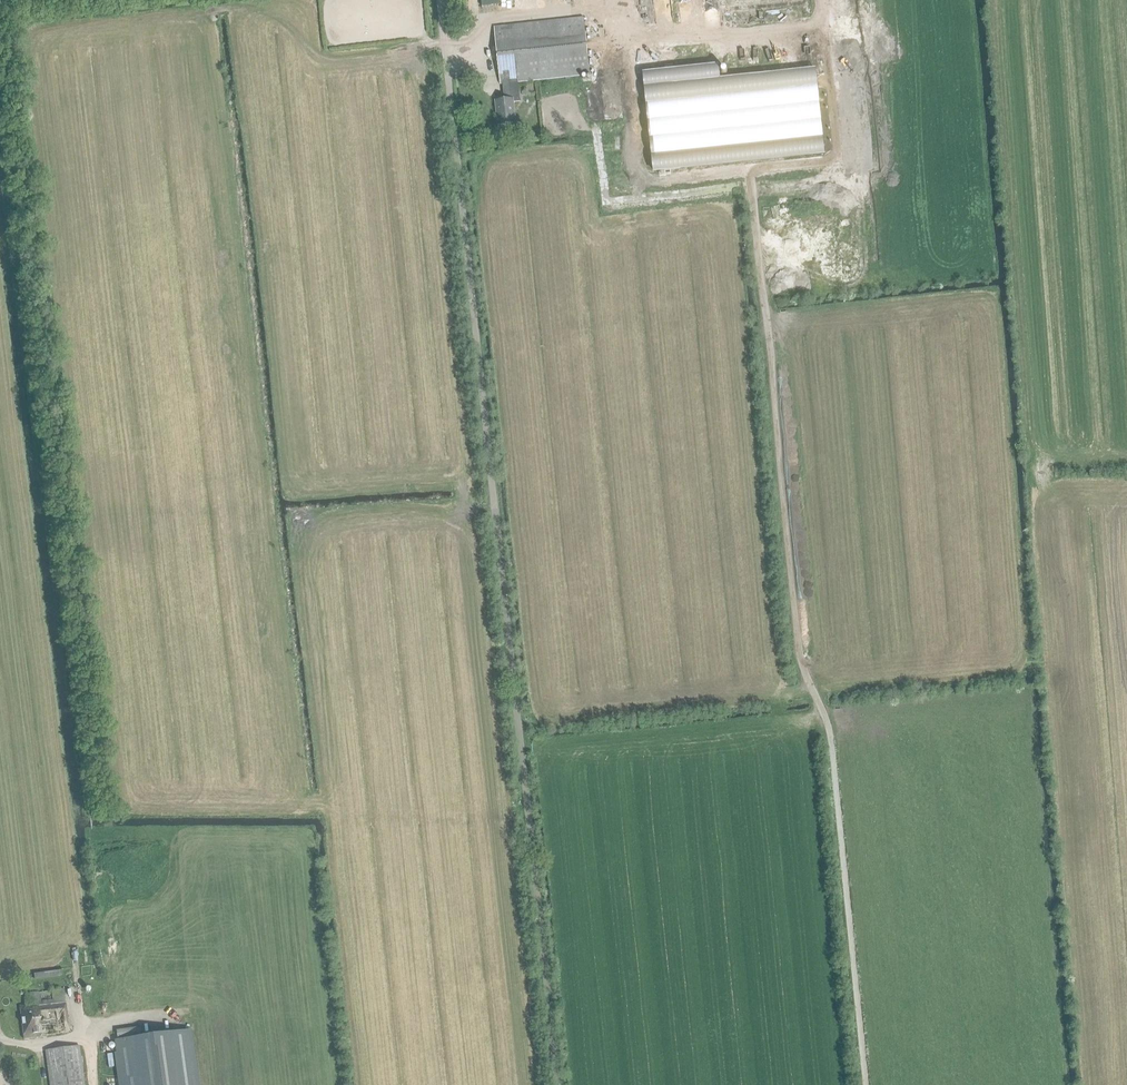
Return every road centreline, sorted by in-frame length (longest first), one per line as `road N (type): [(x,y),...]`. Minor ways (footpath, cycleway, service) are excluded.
road 1 (track): [(824,22),(834,155),(751,177),(798,646),(833,755),(866,1084)]
road 2 (unclassified): [(558,1084),(437,0)]

